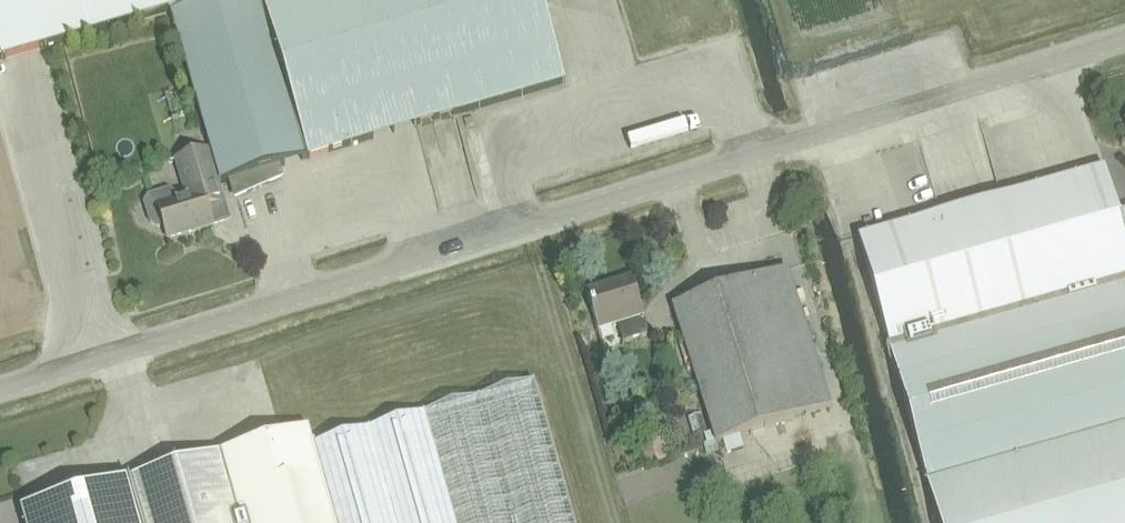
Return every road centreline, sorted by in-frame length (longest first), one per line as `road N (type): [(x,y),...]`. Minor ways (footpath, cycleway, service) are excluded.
road 1 (unclassified): [(0,391),(1124,39)]

